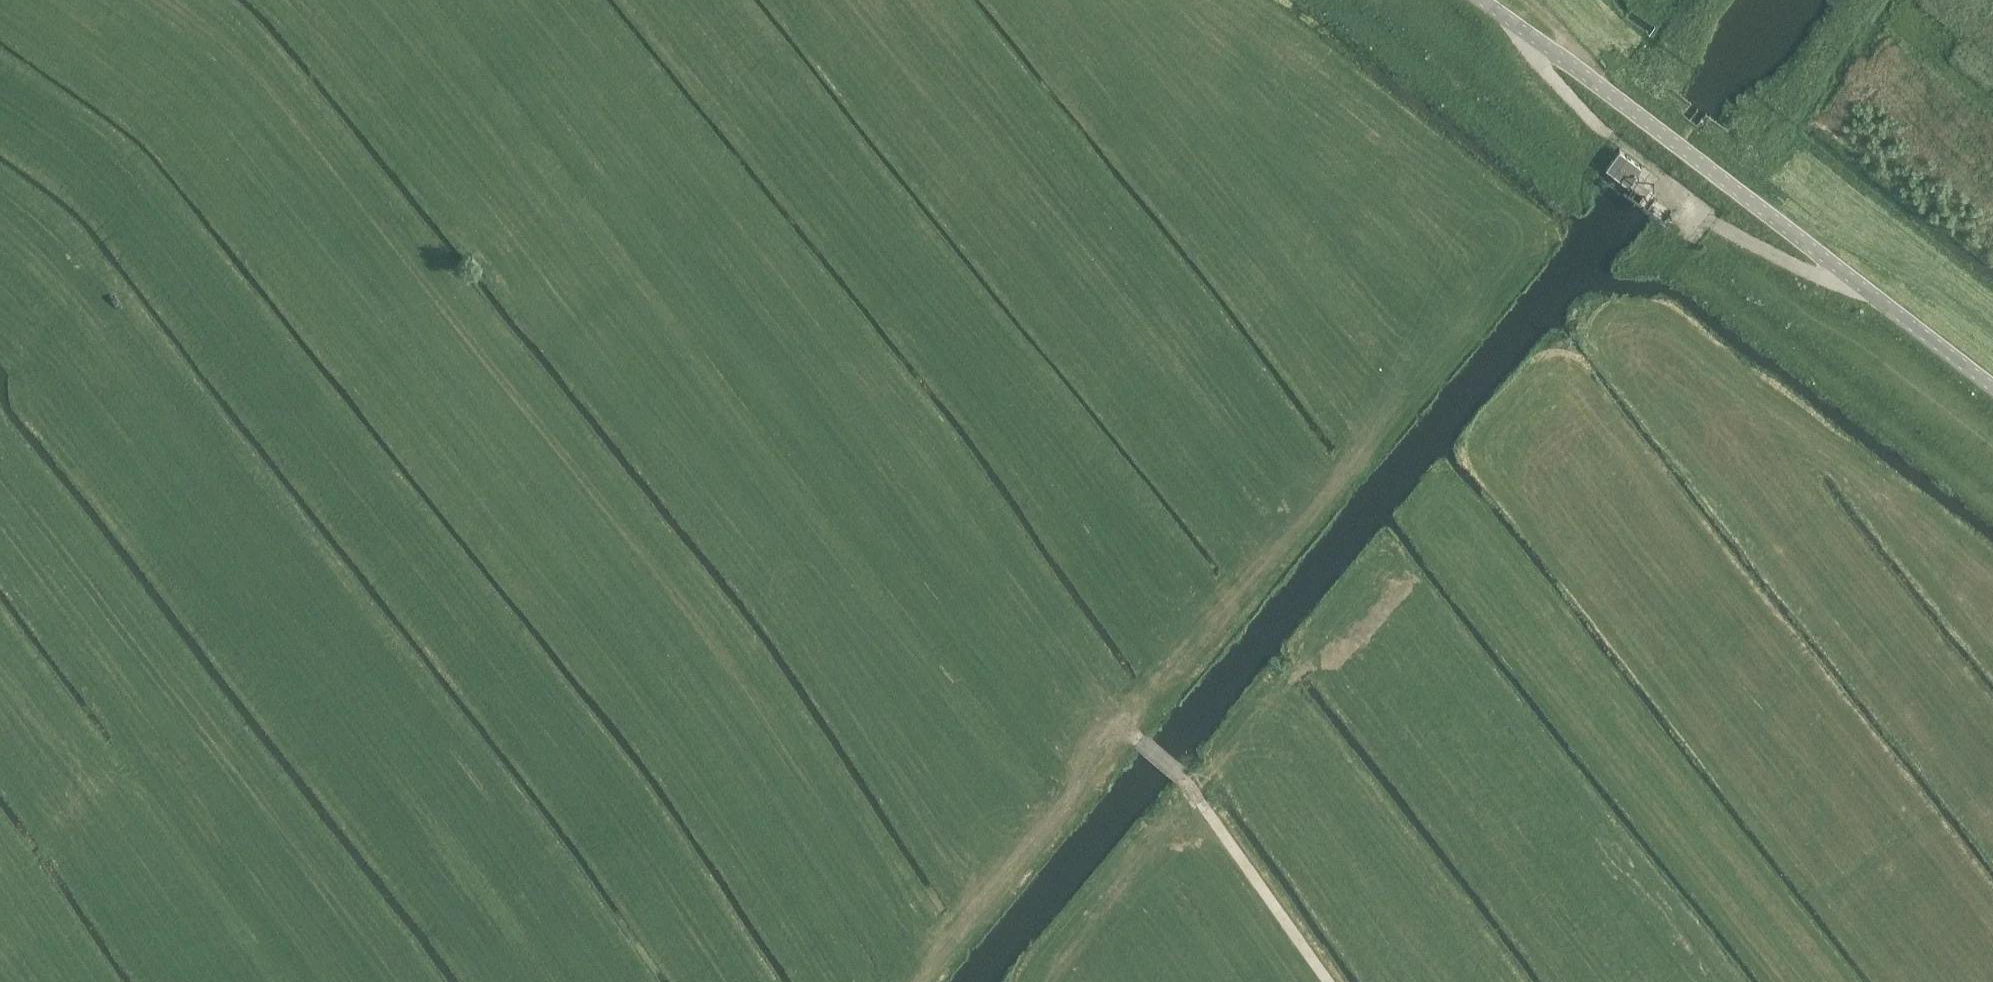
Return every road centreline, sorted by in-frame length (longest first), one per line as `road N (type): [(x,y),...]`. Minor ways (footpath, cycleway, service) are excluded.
road 1 (tertiary): [(1484,0),(1992,386)]
road 2 (track): [(1186,779),(1141,737),(1106,733),(1081,779),(913,981)]
road 3 (track): [(1186,779),(1328,981)]

